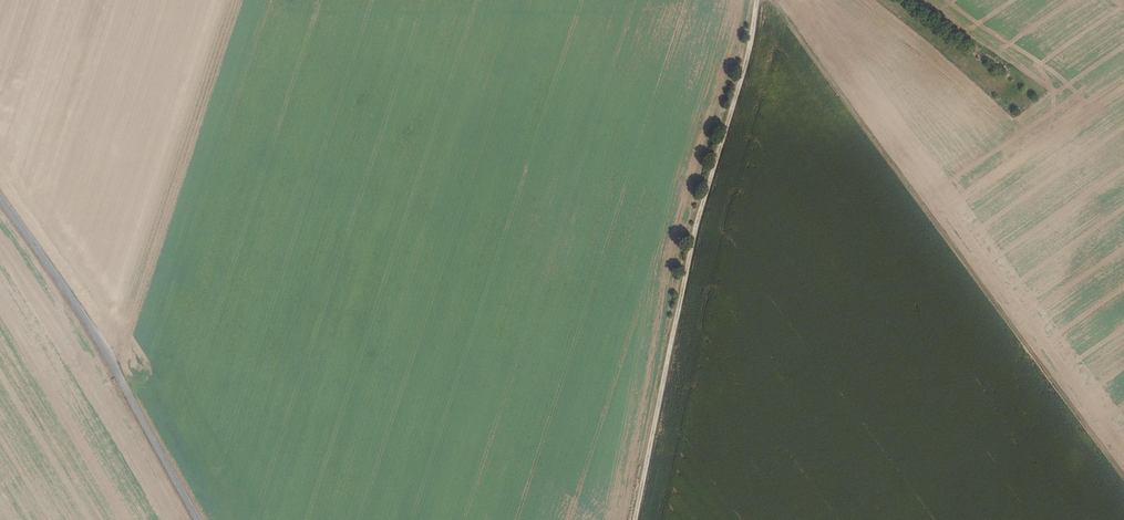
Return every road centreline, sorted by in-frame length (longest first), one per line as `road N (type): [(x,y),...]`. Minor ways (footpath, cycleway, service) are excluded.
road 1 (track): [(774,0),(1123,474)]
road 2 (track): [(763,0),(635,519)]
road 3 (unclassified): [(0,193),(200,519)]

